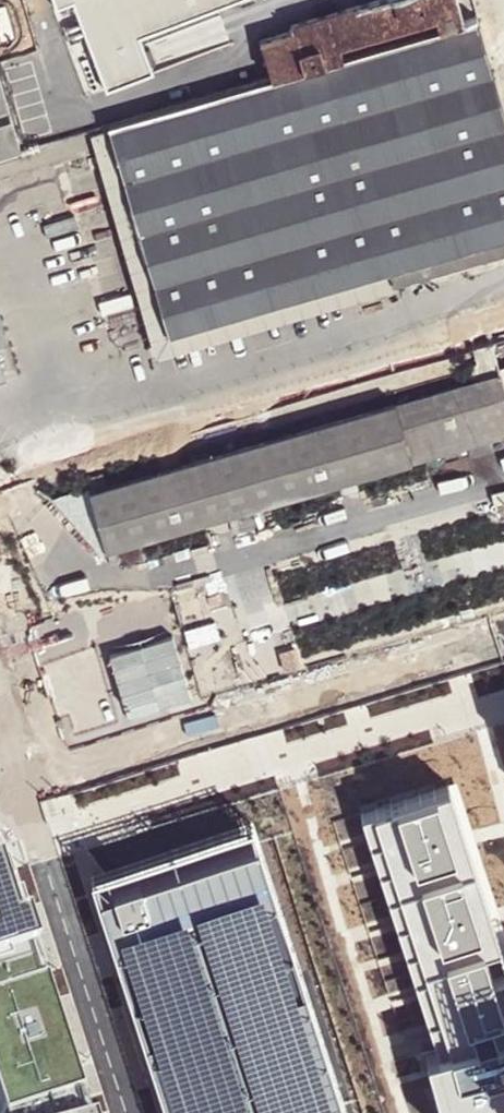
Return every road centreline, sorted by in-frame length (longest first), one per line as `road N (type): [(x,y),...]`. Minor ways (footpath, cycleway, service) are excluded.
road 1 (residential): [(0,720),(127,1112)]

